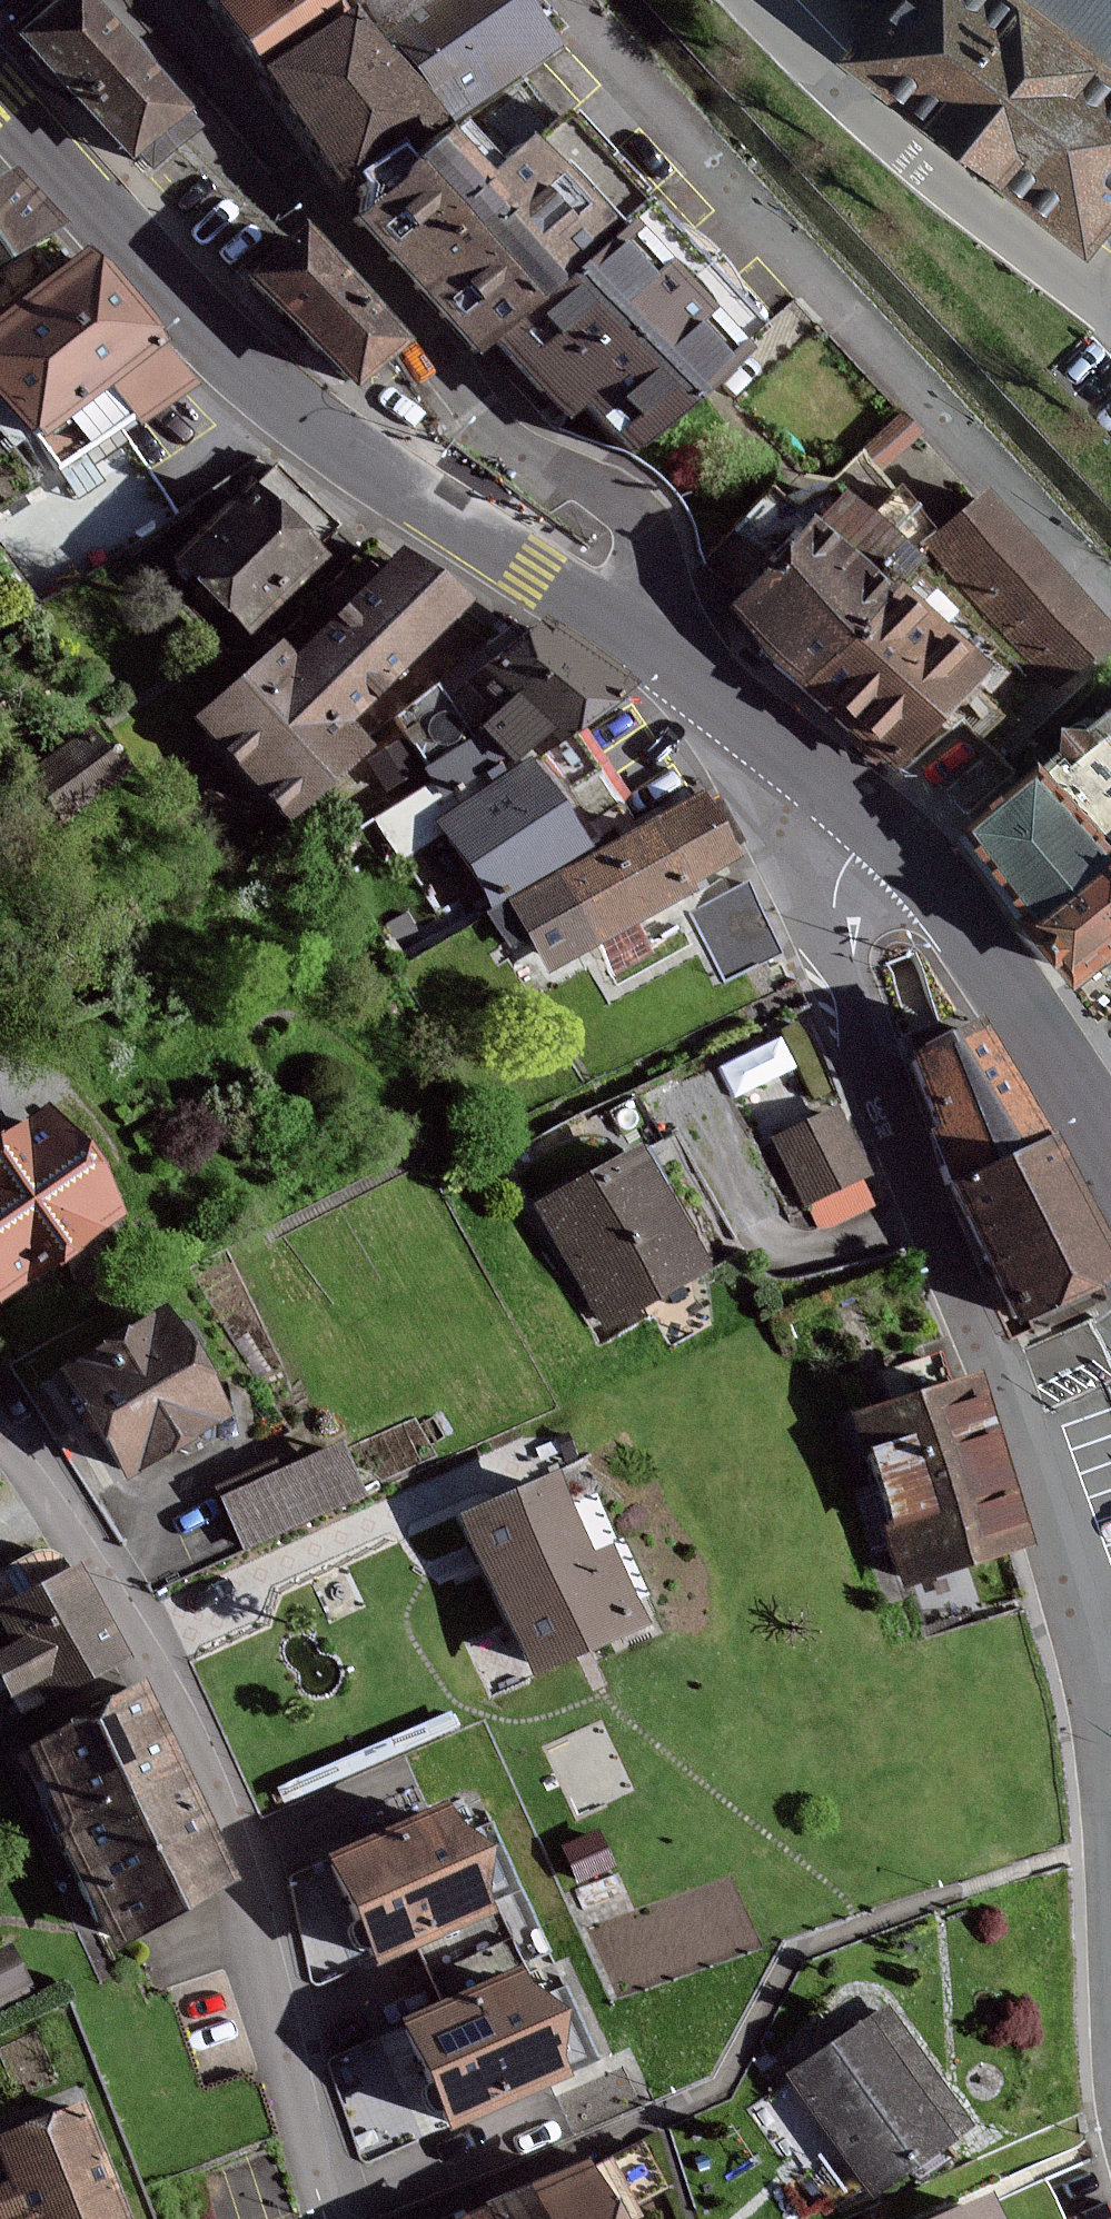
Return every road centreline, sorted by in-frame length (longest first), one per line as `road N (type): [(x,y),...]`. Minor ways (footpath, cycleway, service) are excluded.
road 1 (residential): [(874,826),(837,884),(832,929),(863,1038),(1005,1411),(1067,1603),(1095,1712),(1110,1911)]
road 2 (residential): [(329,2218),(225,1798),(115,1579),(0,1424)]
road 3 (primary): [(622,632),(278,402),(0,103)]
road 4 (residential): [(569,0),(1105,608)]
road 5 (residential): [(311,200),(496,434),(603,498),(639,534),(649,580),(622,632)]
road 6 (primary): [(1110,1150),(985,953),(874,826)]
road 7 (primary): [(874,826),(728,704),(622,632)]
road 8 (residential): [(104,0),(257,181),(286,203),(311,200)]
road 9 (residential): [(164,0),(311,200)]

